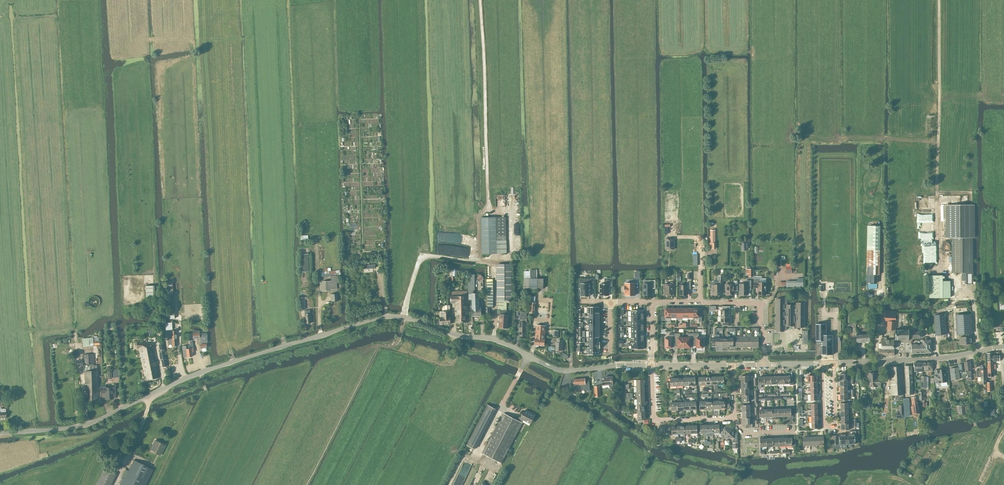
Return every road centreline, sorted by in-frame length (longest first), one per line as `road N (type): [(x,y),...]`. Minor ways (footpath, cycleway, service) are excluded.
road 1 (tertiary): [(0,434),(88,425),(205,371),(387,315),(505,342),(559,370),(651,366)]
road 2 (track): [(250,37),(263,313),(285,346)]
road 3 (track): [(481,0),(490,202),(515,206),(511,258),(495,261)]
road 4 (track): [(939,0),(939,265)]
road 5 (tertiary): [(834,362),(1003,347)]
road 6 (track): [(495,261),(423,255),(391,346)]
road 7 (residential): [(651,366),(654,420),(733,417)]
road 8 (track): [(351,354),(391,346),(445,364),(461,336)]
road 9 (track): [(5,484),(90,451),(126,458)]
road 10 (residential): [(822,363),(830,426),(834,362)]
road 11 (track): [(171,484),(167,473),(207,392),(200,373)]
road 12 (residential): [(763,365),(760,303),(700,301)]

